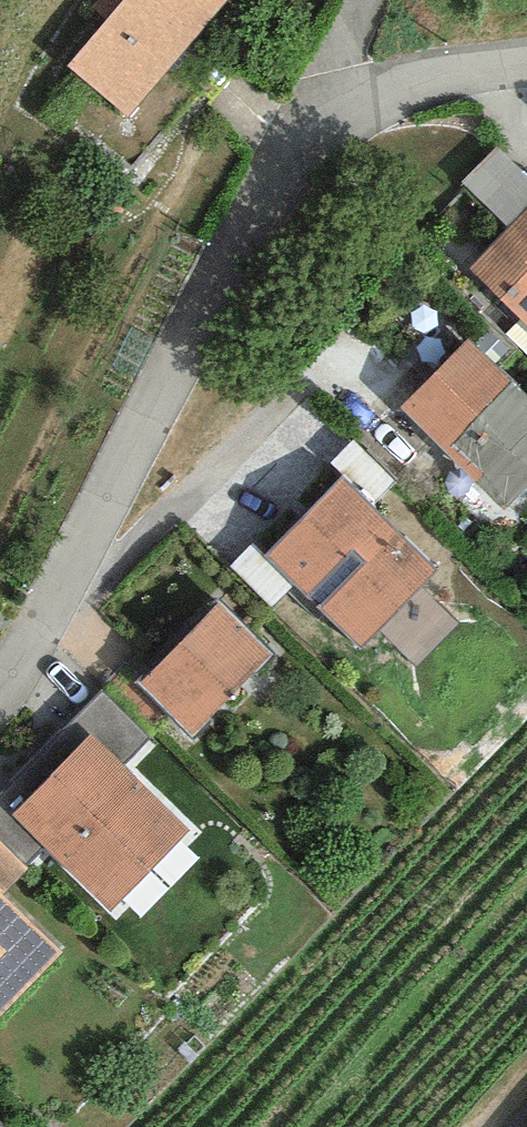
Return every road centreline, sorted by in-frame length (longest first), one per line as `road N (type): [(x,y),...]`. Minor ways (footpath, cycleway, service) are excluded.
road 1 (residential): [(526,70),(373,96),(304,146),(0,682)]
road 2 (track): [(304,146),(362,0)]

